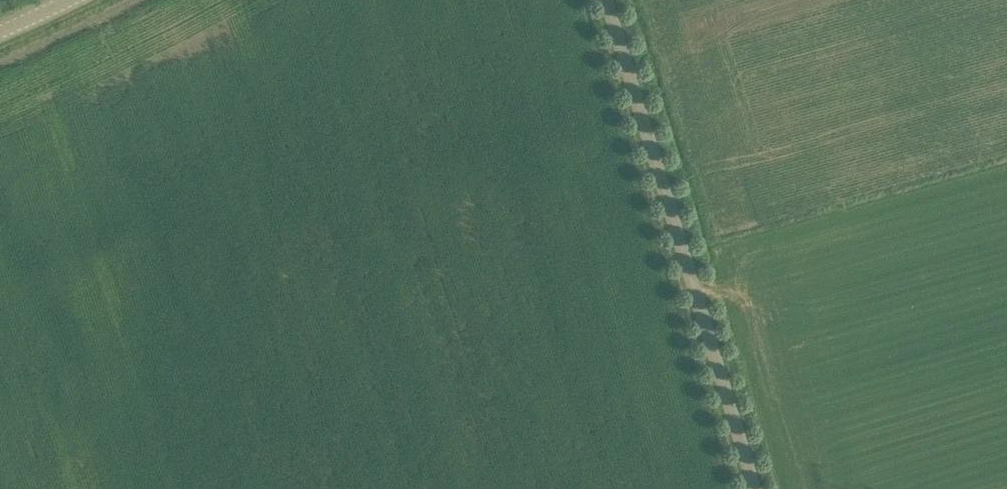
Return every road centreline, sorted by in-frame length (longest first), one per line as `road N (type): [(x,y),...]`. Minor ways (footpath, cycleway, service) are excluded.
road 1 (unclassified): [(754,488),(605,0)]

